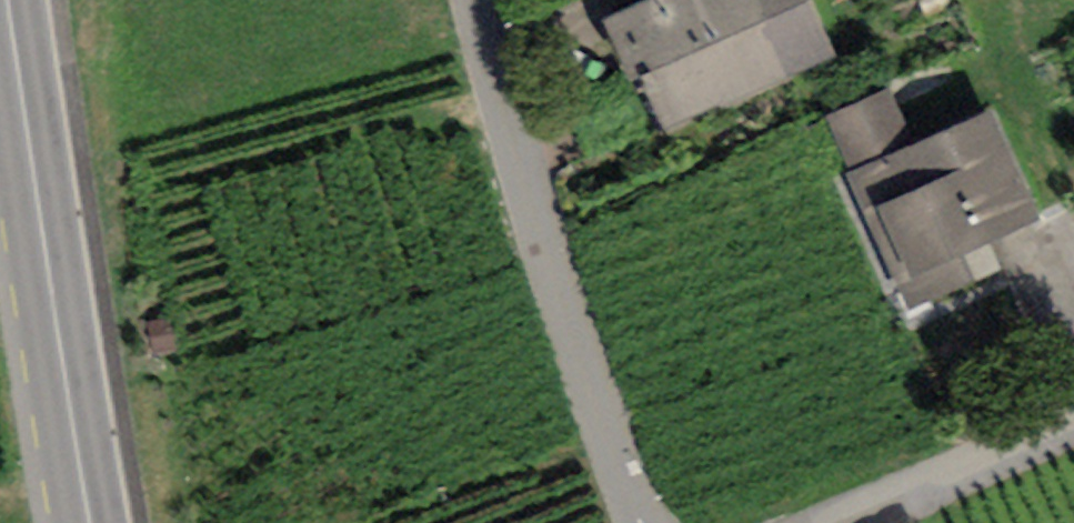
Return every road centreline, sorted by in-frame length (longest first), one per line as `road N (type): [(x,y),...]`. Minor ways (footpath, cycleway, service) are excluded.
road 1 (residential): [(468,0),(532,219),(641,522)]
road 2 (secondary): [(1,0),(80,522)]
road 3 (residential): [(820,522),(1073,410)]

